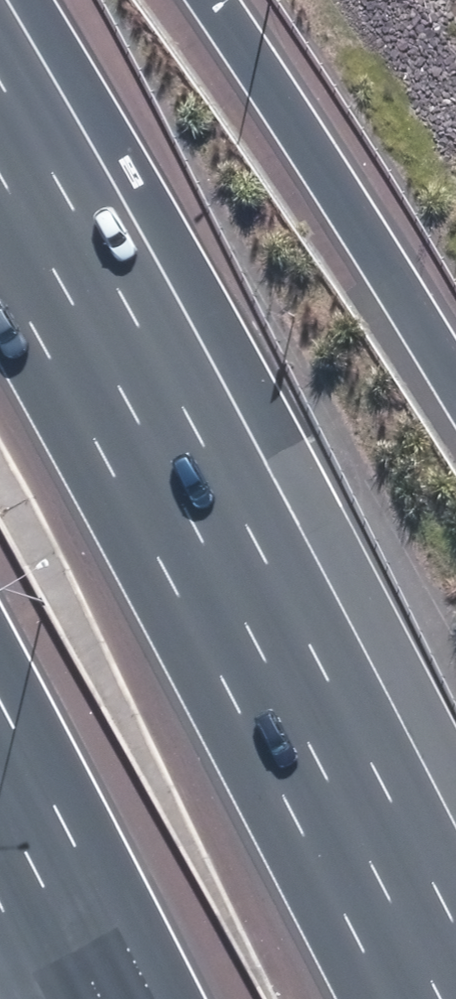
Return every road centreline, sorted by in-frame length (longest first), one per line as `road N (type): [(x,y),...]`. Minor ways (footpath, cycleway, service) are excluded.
road 1 (motorway): [(0,166),(162,458),(441,998)]
road 2 (motorway): [(209,0),(385,260),(455,384)]
road 3 (motorway): [(100,998),(0,802)]

